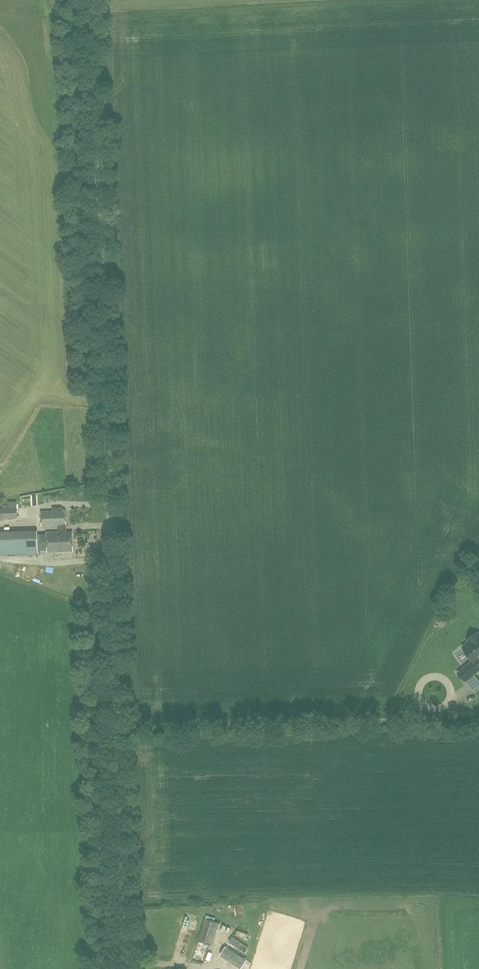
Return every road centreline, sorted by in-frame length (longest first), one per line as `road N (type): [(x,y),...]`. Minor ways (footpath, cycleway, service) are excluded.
road 1 (unclassified): [(126,968),(91,0)]

